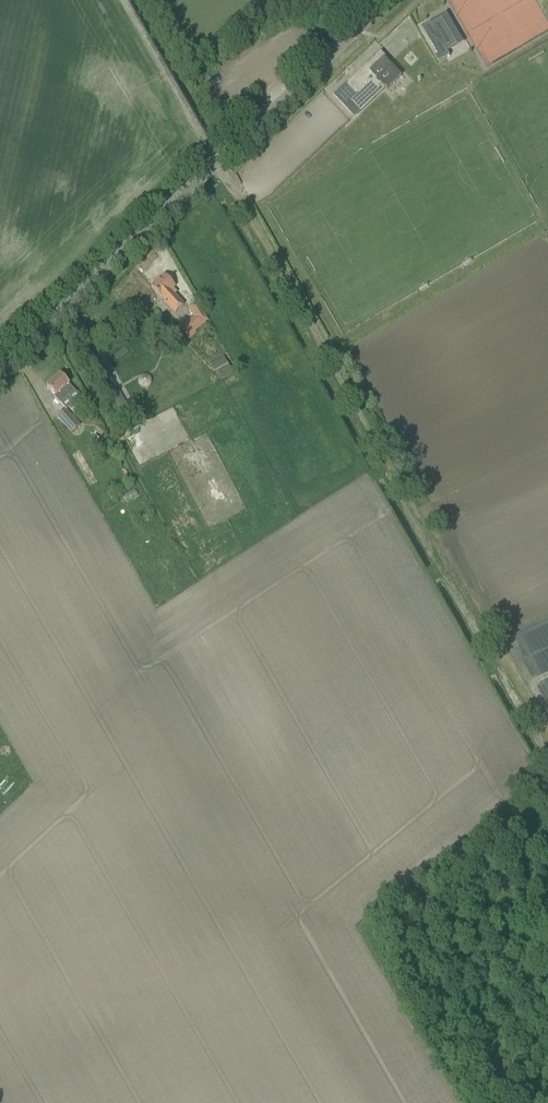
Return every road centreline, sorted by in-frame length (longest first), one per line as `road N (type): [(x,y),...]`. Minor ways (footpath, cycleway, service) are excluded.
road 1 (track): [(547,733),(218,160)]
road 2 (tertiary): [(0,367),(388,0)]

